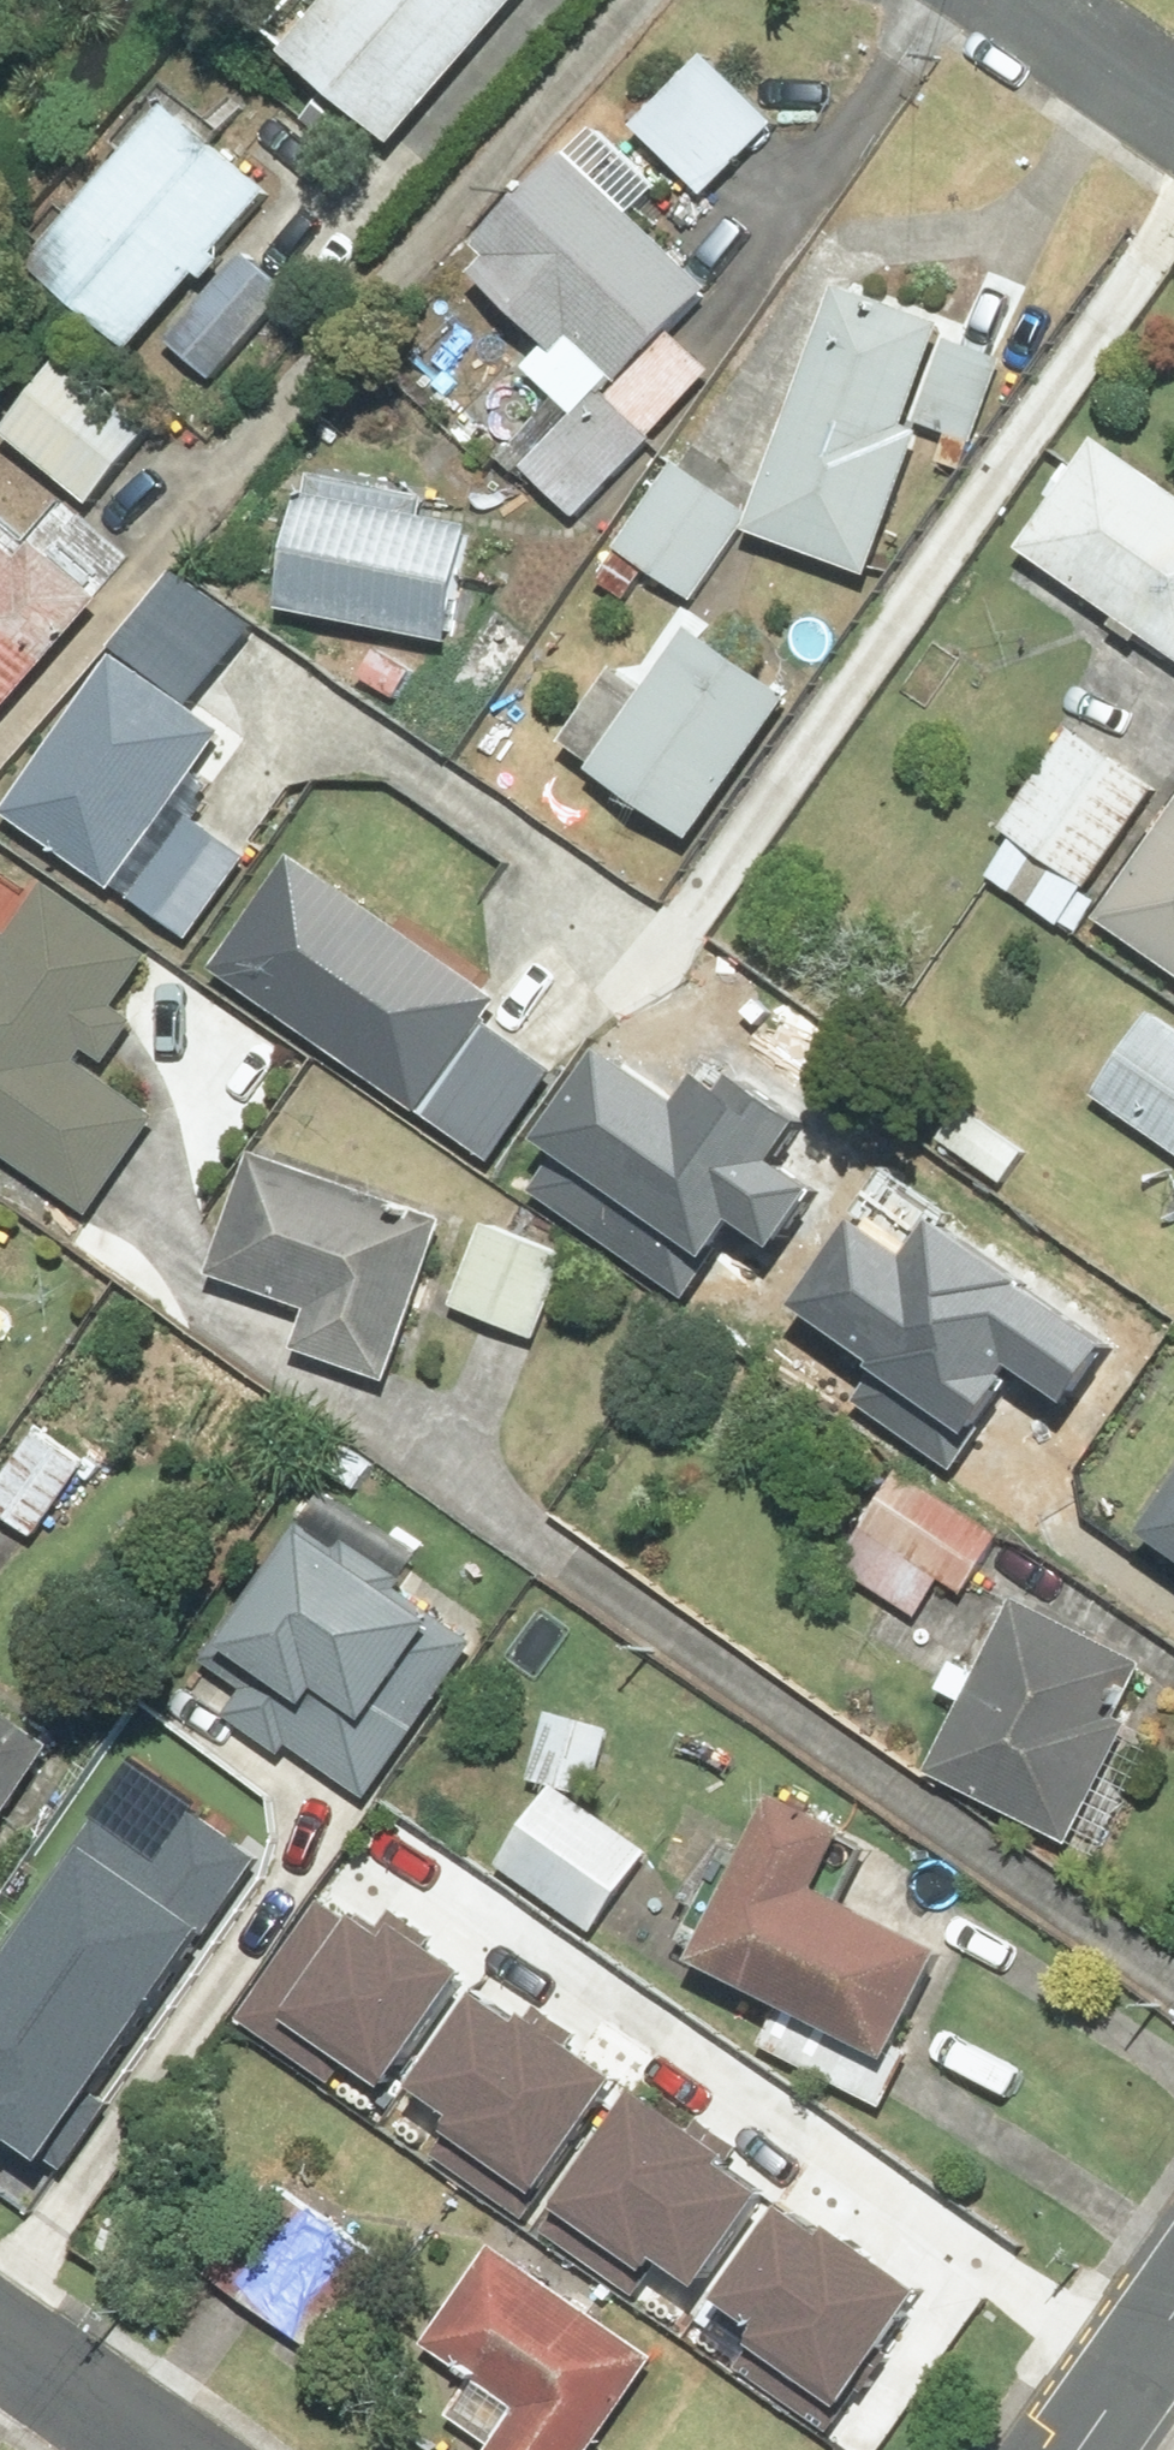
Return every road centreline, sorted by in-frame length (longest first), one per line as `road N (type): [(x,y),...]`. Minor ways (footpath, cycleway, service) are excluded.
road 1 (residential): [(0,2331),(174,2449)]
road 2 (residential): [(1027,0),(1173,103)]
road 3 (tertiary): [(1075,2449),(1173,2309)]

